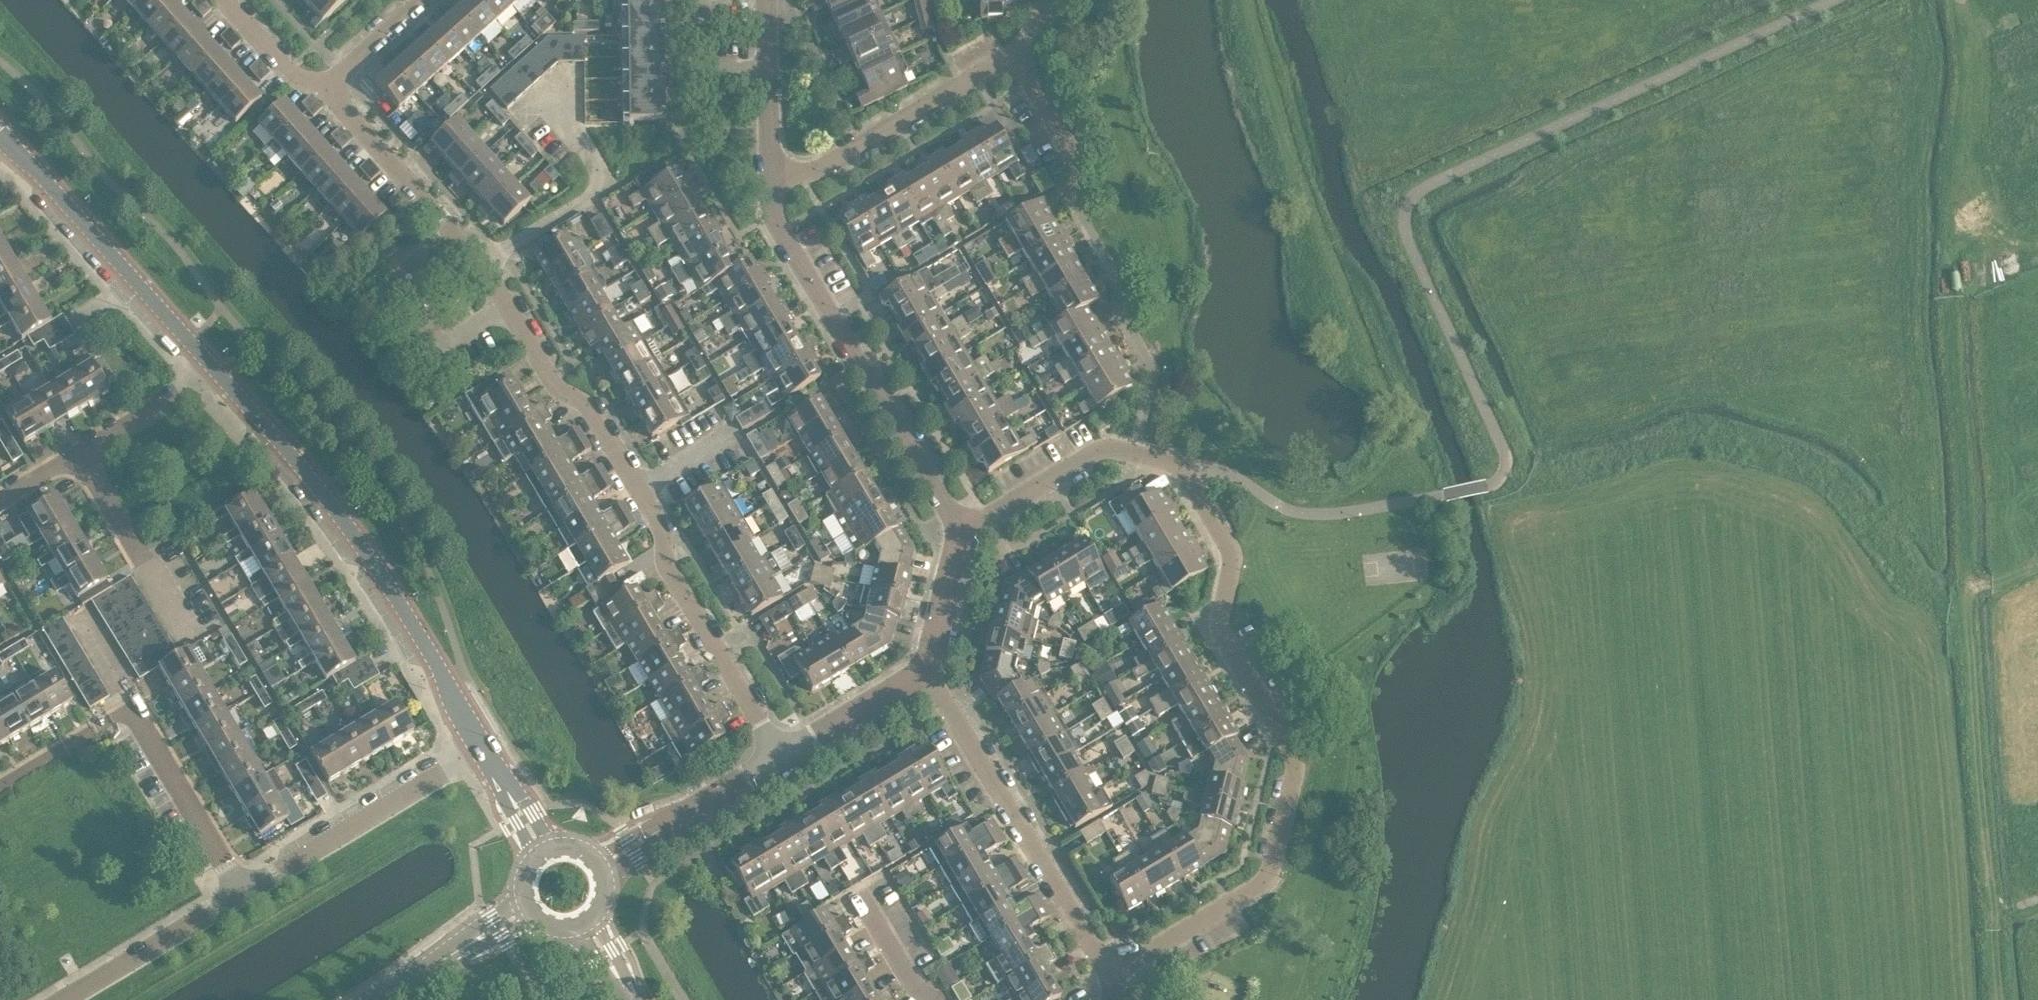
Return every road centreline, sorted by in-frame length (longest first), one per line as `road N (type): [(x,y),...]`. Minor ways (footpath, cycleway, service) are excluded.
road 1 (track): [(1955,0),(1967,68),(1952,147),(1946,296),(1999,999)]
road 2 (residential): [(779,756),(669,571),(662,530),(595,416),(560,389),(490,276),(325,89)]
road 3 (residential): [(1116,971),(1270,875),(1296,780),(1293,753),(1222,642),(1232,557),(1178,467)]
road 4 (tertiary): [(480,743),(321,495),(215,368)]
road 5 (residential): [(962,531),(778,227),(772,176)]
road 6 (residential): [(1116,971),(925,671)]
road 7 (tertiary): [(215,368),(0,133)]
road 8 (residential): [(238,889),(480,743)]
road 9 (residential): [(772,176),(823,168),(1019,54)]
road 10 (residential): [(962,531),(1090,455),(1117,451),(1178,467)]
road 11 (residential): [(192,639),(80,454)]
road 12 (residential): [(53,999),(238,889)]
road 13 (residential): [(597,865),(779,756)]
road 14 (residential): [(238,889),(131,709)]
road 15 (tertiary): [(377,999),(530,909)]
road 16 (residential): [(772,176),(766,0)]
road 17 (residential): [(779,756),(925,671)]
road 18 (residential): [(80,454),(215,368)]
road 19 (residential): [(0,786),(131,709)]
road 20 (residential): [(925,671),(962,531)]
road 21 (residential): [(325,89),(292,73),(225,0)]
road 22 (residential): [(325,89),(424,0)]
road 23 (residential): [(941,999),(911,980),(863,899)]
road 24 (tertiary): [(546,852),(480,743)]

